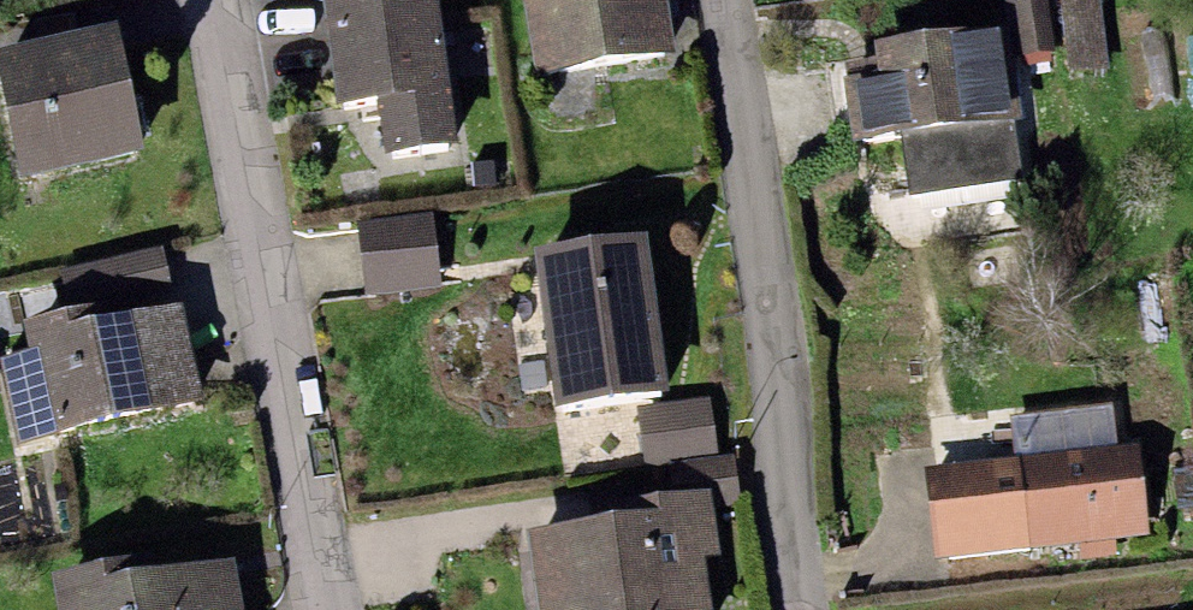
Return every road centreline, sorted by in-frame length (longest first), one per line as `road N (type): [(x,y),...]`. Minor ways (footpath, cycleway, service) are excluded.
road 1 (residential): [(210,0),(322,609)]
road 2 (residential): [(726,0),(803,609)]

